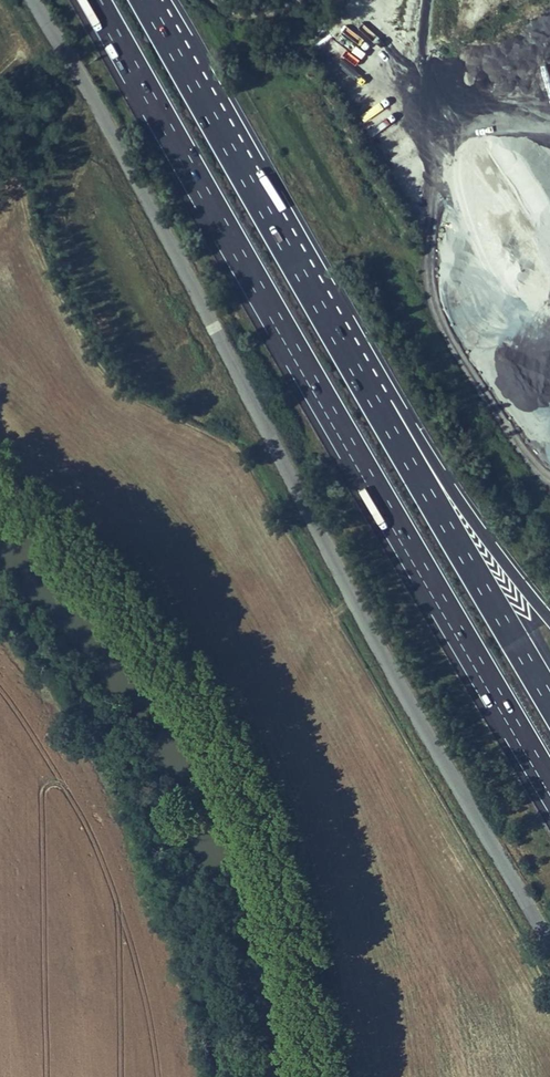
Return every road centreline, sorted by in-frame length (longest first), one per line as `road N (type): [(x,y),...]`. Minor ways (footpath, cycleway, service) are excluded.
road 1 (motorway): [(95,0),(549,785)]
road 2 (motorway): [(385,420),(148,0)]
road 3 (motorway): [(549,700),(385,420)]
road 4 (motorway): [(549,617),(423,446),(385,420)]

